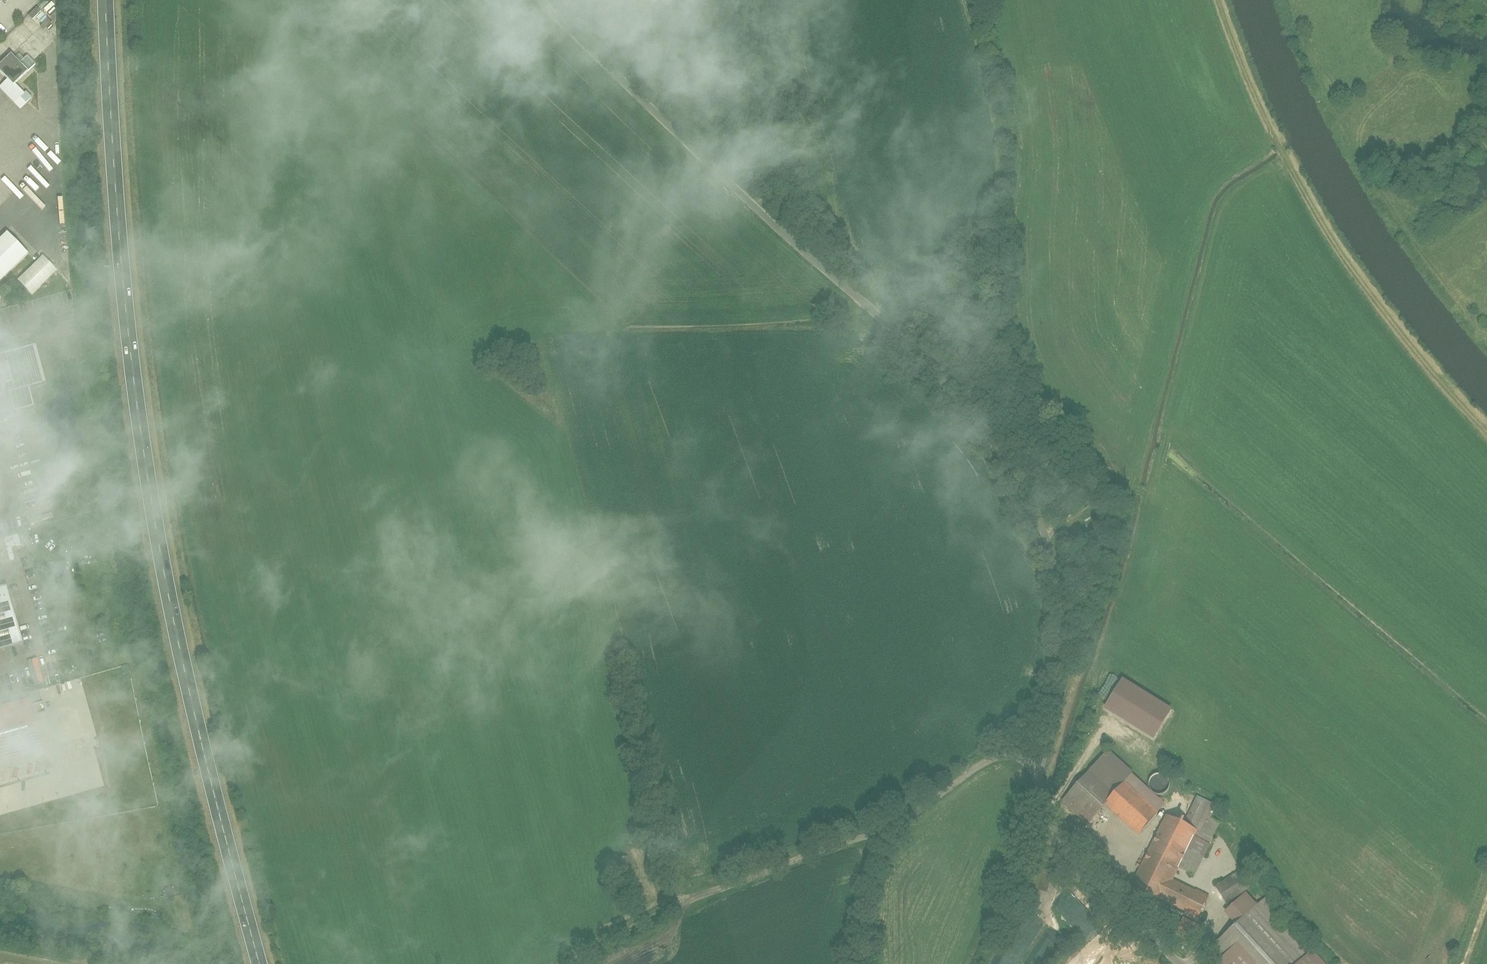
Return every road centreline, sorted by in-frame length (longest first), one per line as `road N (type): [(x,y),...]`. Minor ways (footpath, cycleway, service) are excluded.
road 1 (residential): [(1190,963),(1048,816),(1039,763),(1063,651),(1061,609),(1032,520),(988,441),(899,332),(542,0)]
road 2 (primary): [(259,963),(158,539),(122,268),(106,0)]
road 3 (track): [(1041,790),(1028,763),(997,756),(898,824),(702,896),(568,963)]

